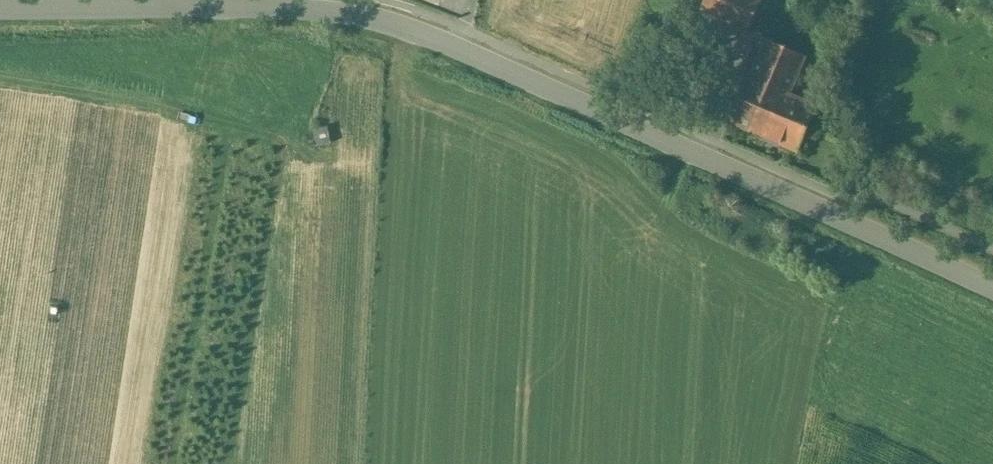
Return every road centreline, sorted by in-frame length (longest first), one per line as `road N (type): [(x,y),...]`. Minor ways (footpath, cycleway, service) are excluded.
road 1 (unclassified): [(0,11),(334,13),(410,29),(992,289)]

